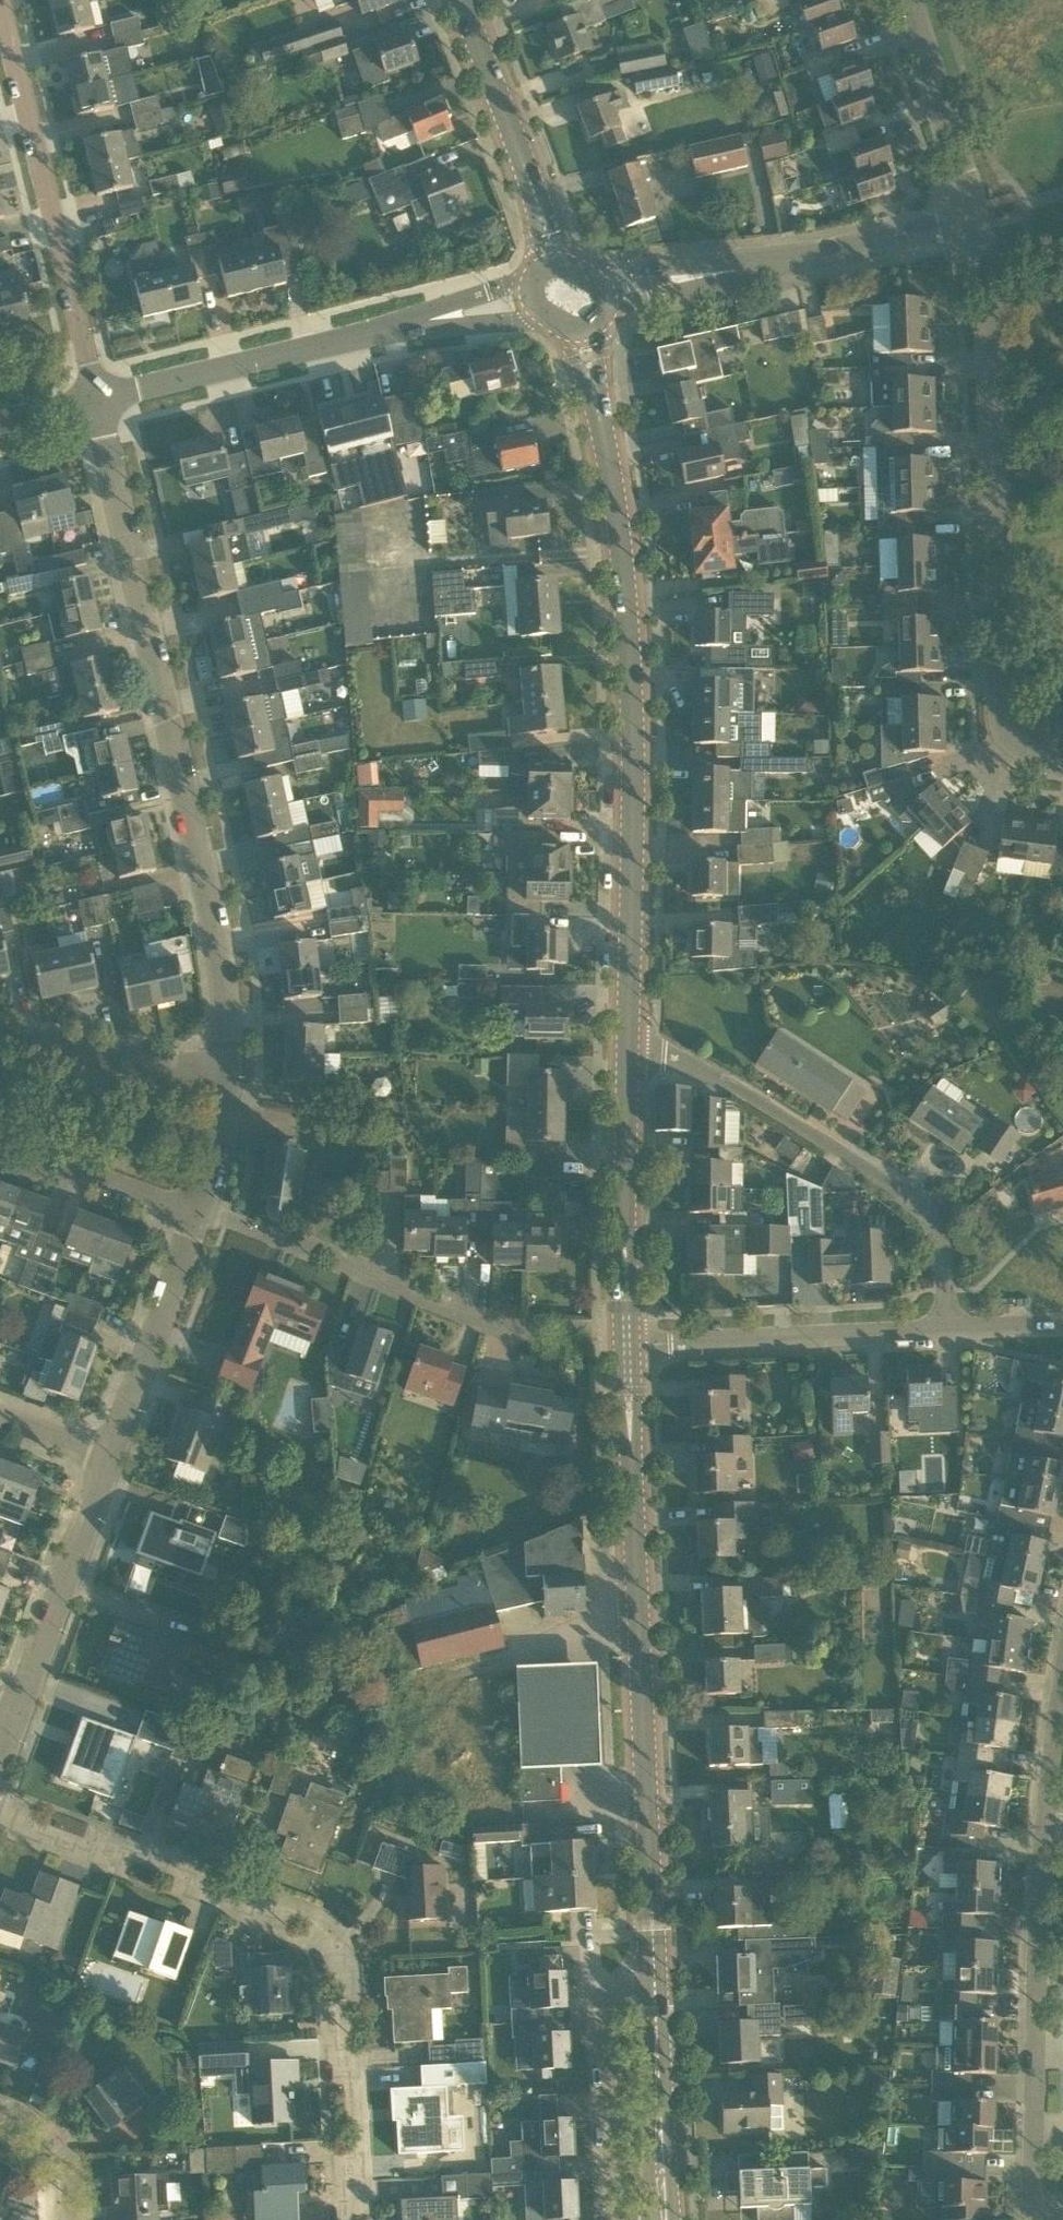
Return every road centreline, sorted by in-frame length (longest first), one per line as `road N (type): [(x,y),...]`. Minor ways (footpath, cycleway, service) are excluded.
road 1 (residential): [(225,1060),(224,1007),(199,856),(88,395)]
road 2 (tertiary): [(627,1043),(633,721),(621,548),(596,398)]
road 3 (tertiary): [(655,1977),(626,1341)]
road 4 (residential): [(344,2219),(345,2012),(332,1963),(308,1934),(0,1818)]
road 5 (residential): [(965,217),(979,263),(985,335),(994,726),(1013,755),(1062,761)]
road 6 (residential): [(949,1329),(942,1236),(923,1206),(676,1048),(627,1043)]
road 7 (residential): [(195,1216),(280,1230),(464,1316),(626,1341)]
road 8 (residential): [(1035,2219),(1036,1829)]
road 9 (residential): [(88,395),(0,38)]
road 10 (residential): [(88,395),(423,320)]
road 11 (residential): [(626,1341),(949,1329)]
road 12 (tertiary): [(626,1341),(627,1043)]
road 13 (residential): [(693,277),(965,217)]
road 14 (residential): [(14,1717),(108,1459)]
road 15 (residential): [(655,1977),(614,1991),(606,2003),(614,2219)]
road 16 (residential): [(108,1459),(195,1216)]
road 17 (tertiary): [(655,1977),(664,2219)]
road 18 (residential): [(897,0),(965,217)]
road 19 (residential): [(225,1060),(0,1037)]
road 20 (tertiary): [(458,0),(532,197)]
road 21 (residential): [(195,1216),(0,1151)]
road 22 (residential): [(1036,1829),(1062,1670)]
road 23 (residential): [(195,1216),(225,1094),(225,1060)]
road 24 (residential): [(423,320),(550,320)]

